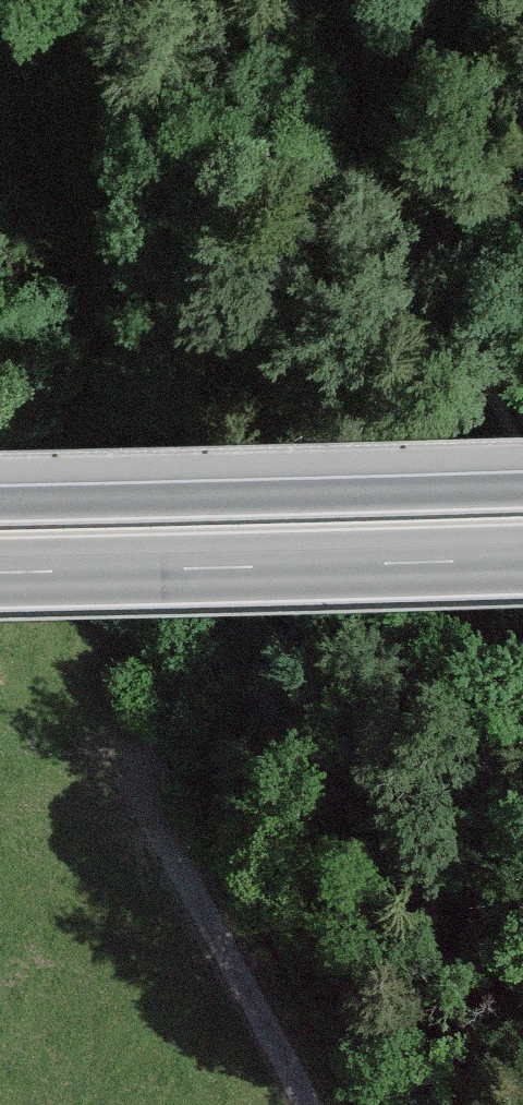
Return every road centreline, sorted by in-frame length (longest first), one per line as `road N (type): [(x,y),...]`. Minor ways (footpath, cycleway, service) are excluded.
road 1 (trunk): [(0,573),(522,558)]
road 2 (trunk): [(522,490),(0,504)]
road 3 (track): [(522,429),(482,346),(348,0)]
road 4 (track): [(299,1104),(150,835)]

